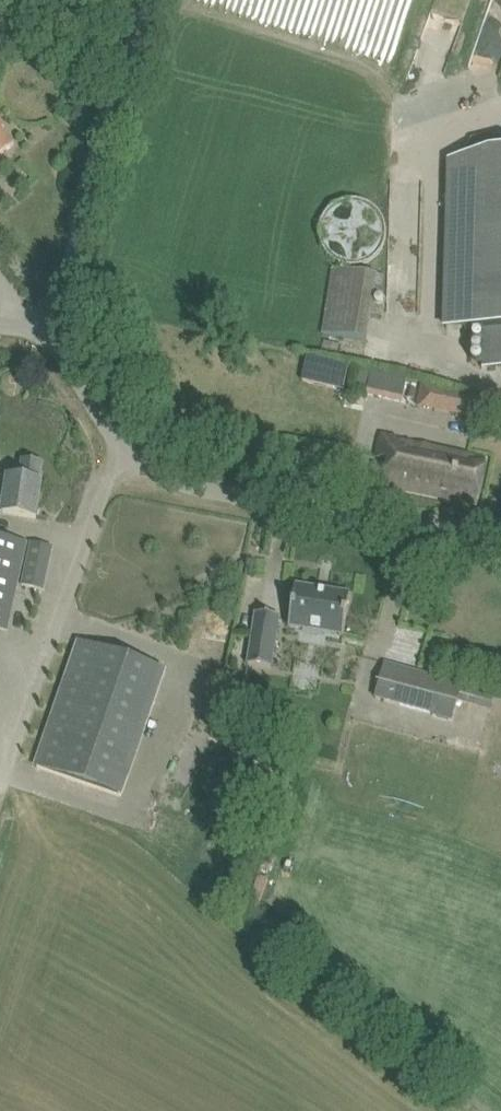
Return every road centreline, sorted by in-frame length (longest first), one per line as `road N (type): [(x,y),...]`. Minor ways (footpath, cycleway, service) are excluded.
road 1 (unclassified): [(500,538),(230,494),(158,472),(112,431),(78,376),(63,332)]
road 2 (track): [(0,791),(124,446)]
road 3 (unclassified): [(63,332),(86,202),(148,0)]

